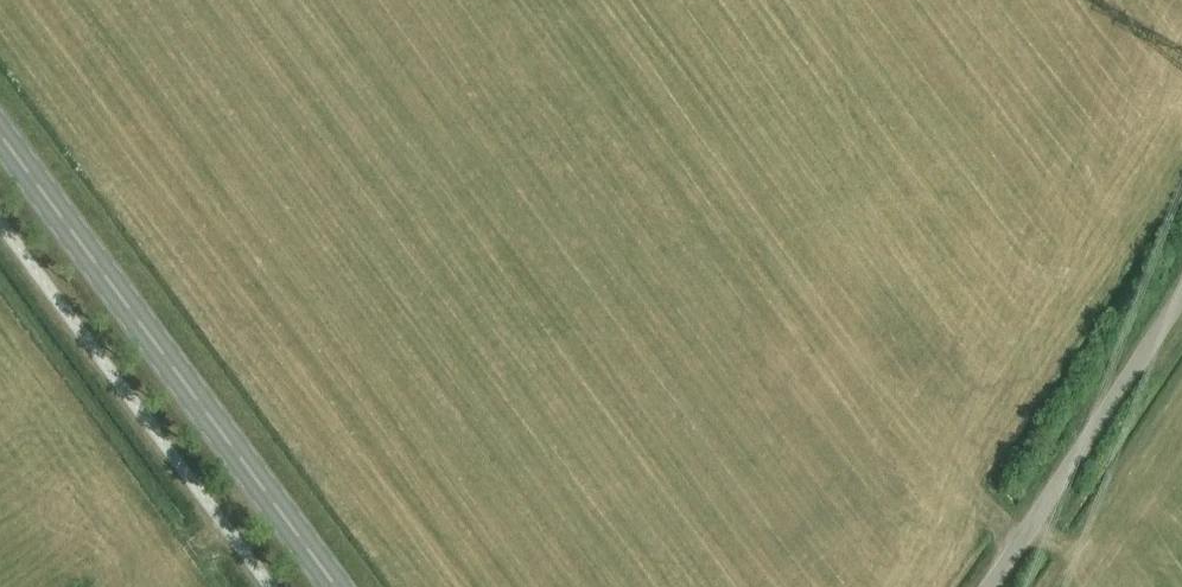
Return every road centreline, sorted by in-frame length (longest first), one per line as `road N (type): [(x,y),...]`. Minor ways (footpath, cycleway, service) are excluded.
road 1 (primary): [(337,586),(0,131)]
road 2 (unclassified): [(988,586),(1181,293)]

